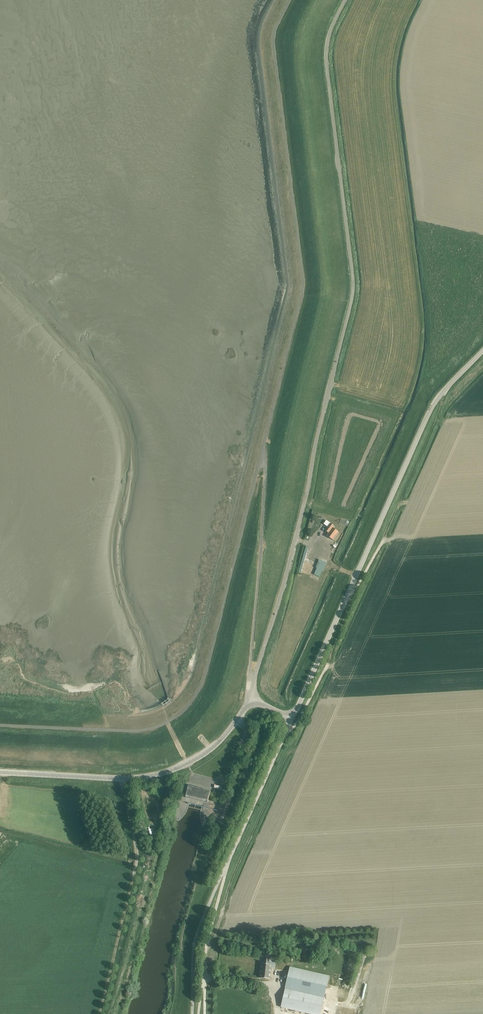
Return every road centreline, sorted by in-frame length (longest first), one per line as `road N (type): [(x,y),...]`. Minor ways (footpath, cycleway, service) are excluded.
road 1 (tertiary): [(252,704),(353,293),(326,57),(345,0)]
road 2 (unclassified): [(293,719),(428,408),(482,347)]
road 3 (track): [(122,779),(137,861),(100,1013)]
road 4 (tertiary): [(252,704),(188,764),(106,779)]
road 5 (unclassified): [(224,873),(293,719)]
road 6 (unclassified): [(193,1013),(195,944),(224,873)]
road 7 (unclassified): [(199,1013),(224,873)]

